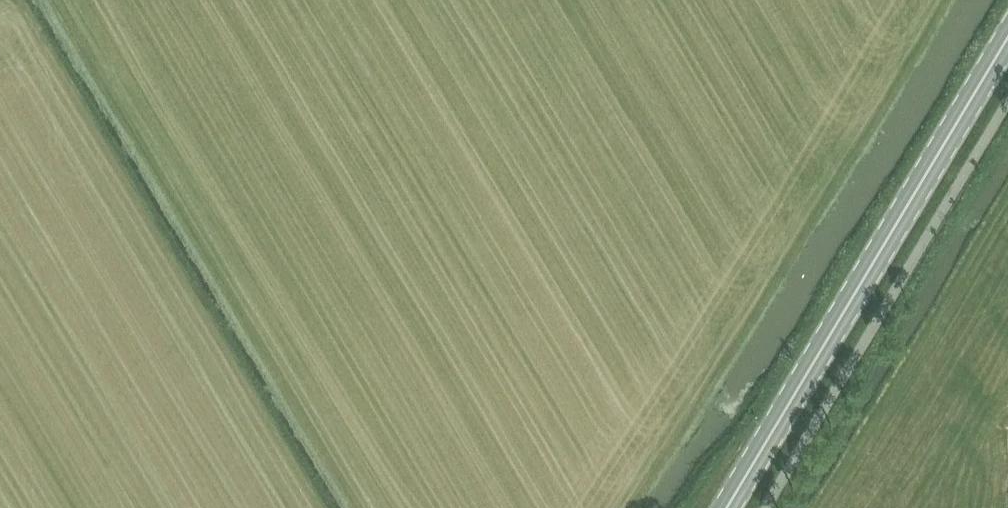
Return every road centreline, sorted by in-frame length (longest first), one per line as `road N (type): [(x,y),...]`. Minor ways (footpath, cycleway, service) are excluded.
road 1 (secondary): [(727,507),(1007,40)]

